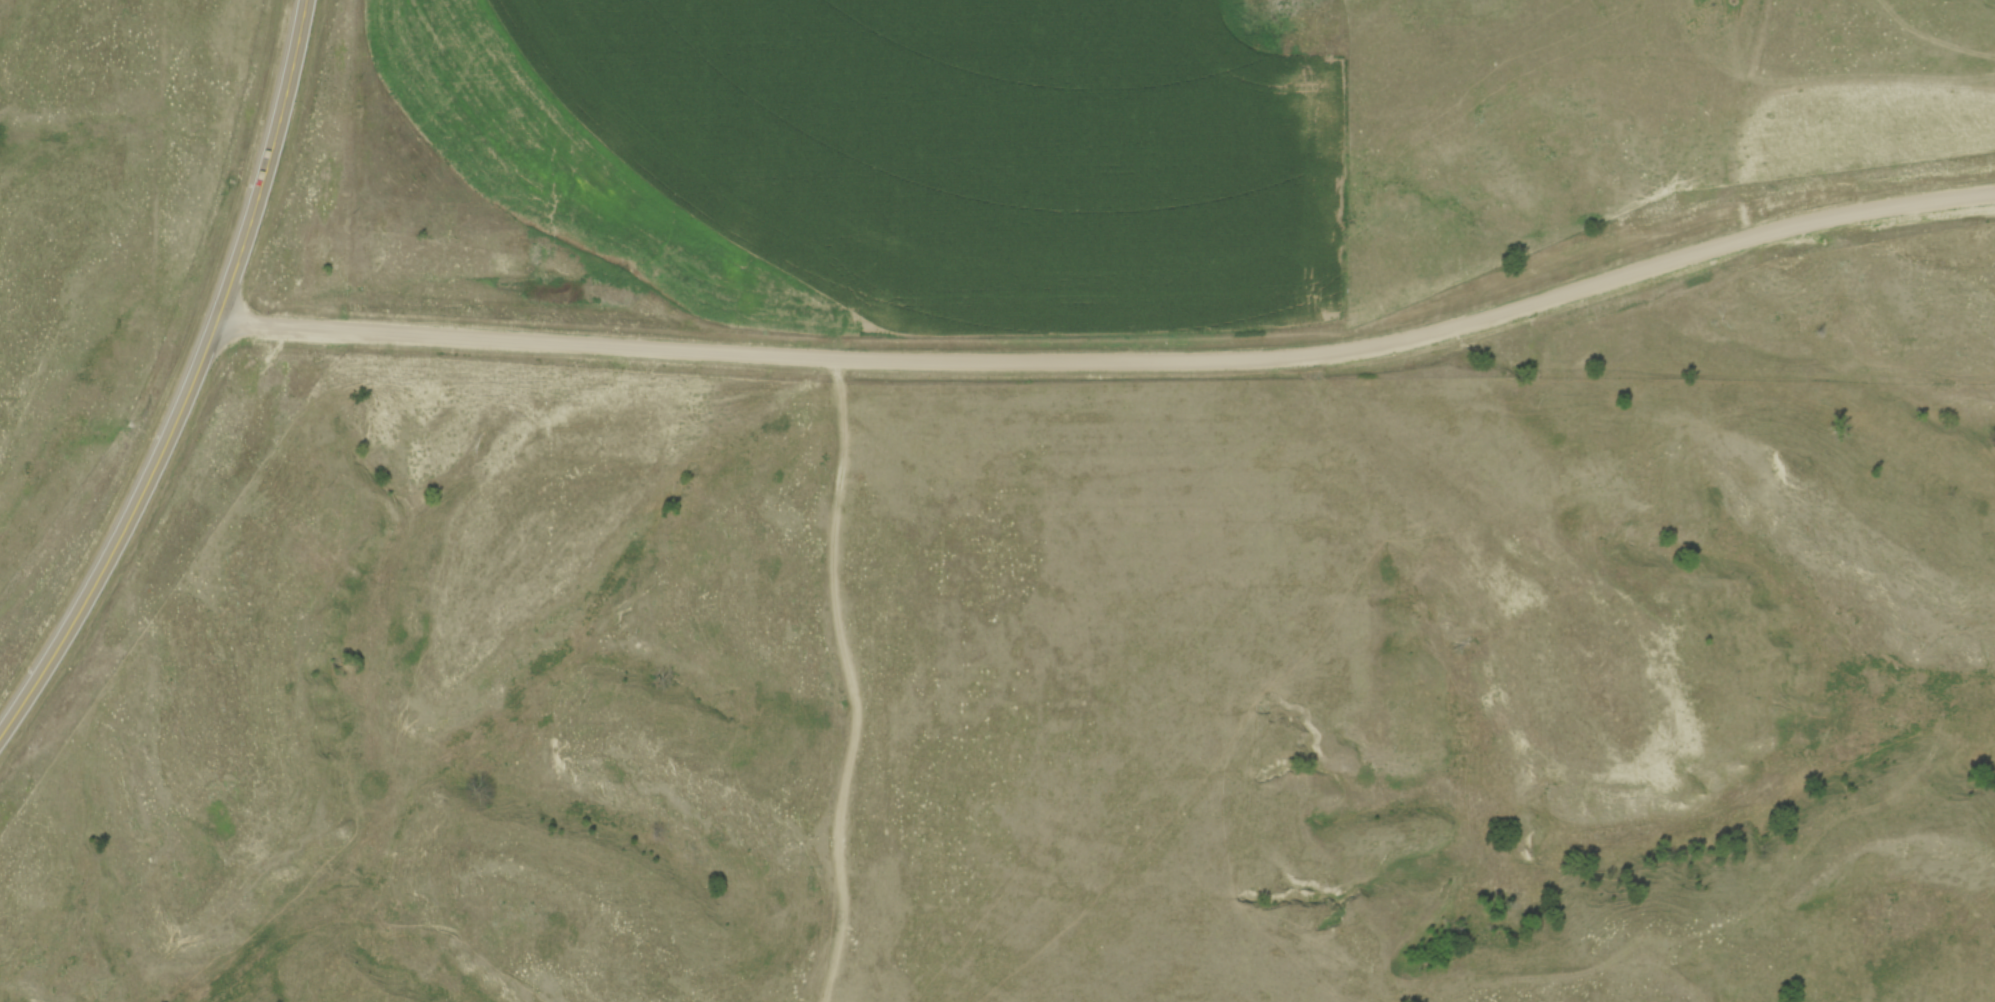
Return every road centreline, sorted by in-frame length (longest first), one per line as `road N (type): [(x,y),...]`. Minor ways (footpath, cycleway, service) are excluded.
road 1 (tertiary): [(1994,196),(1739,239),(1421,336),(1308,356),(804,360),(223,326)]
road 2 (secondary): [(0,758),(104,583),(193,405),(262,205),(312,0)]

